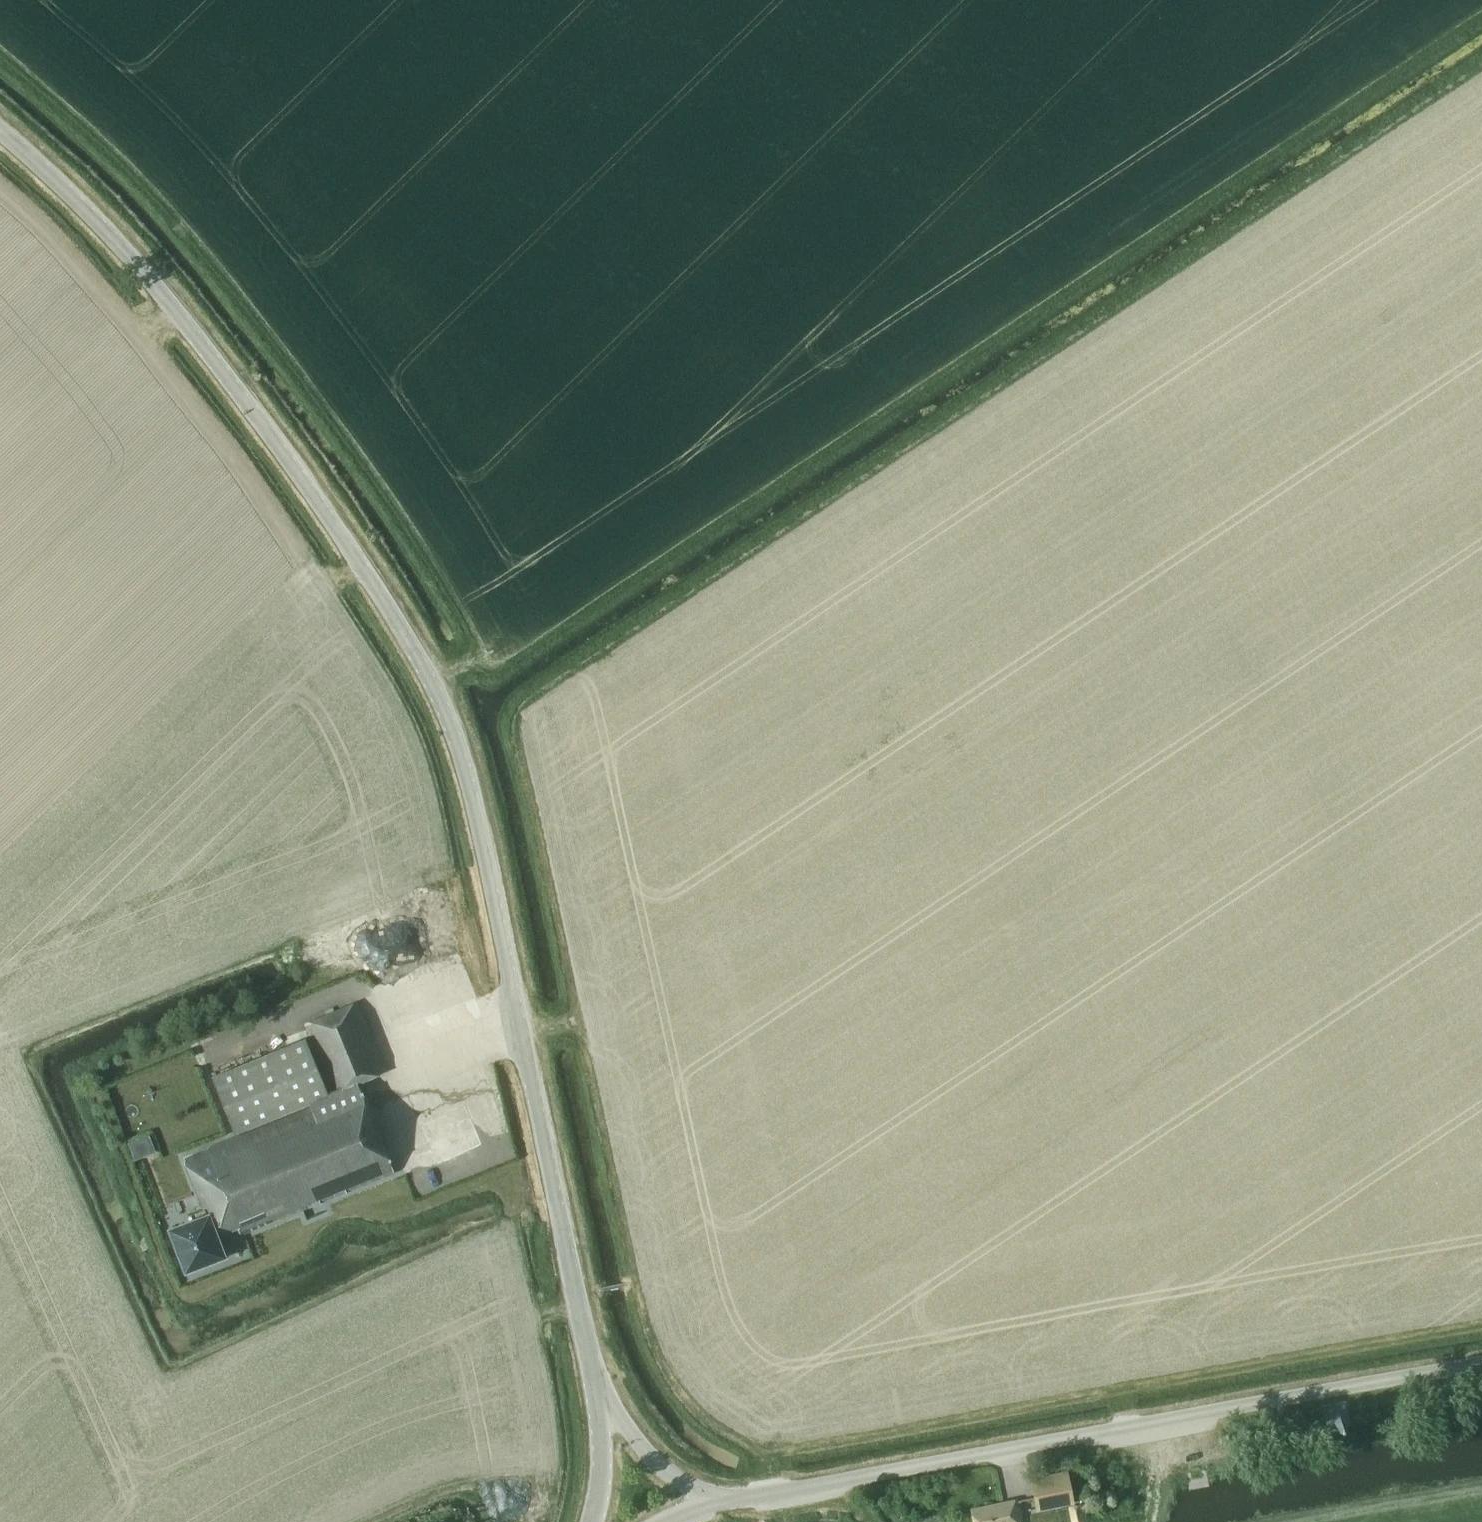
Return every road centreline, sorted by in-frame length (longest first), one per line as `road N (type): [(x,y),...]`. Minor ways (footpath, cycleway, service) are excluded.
road 1 (tertiary): [(596,1384),(462,759),(431,679),(272,437),(155,288),(0,131)]
road 2 (tertiary): [(732,1504),(1481,1366)]
road 3 (tertiary): [(732,1504),(681,1483),(637,1441),(596,1384)]
road 4 (tertiary): [(590,1521),(598,1483),(596,1384)]

